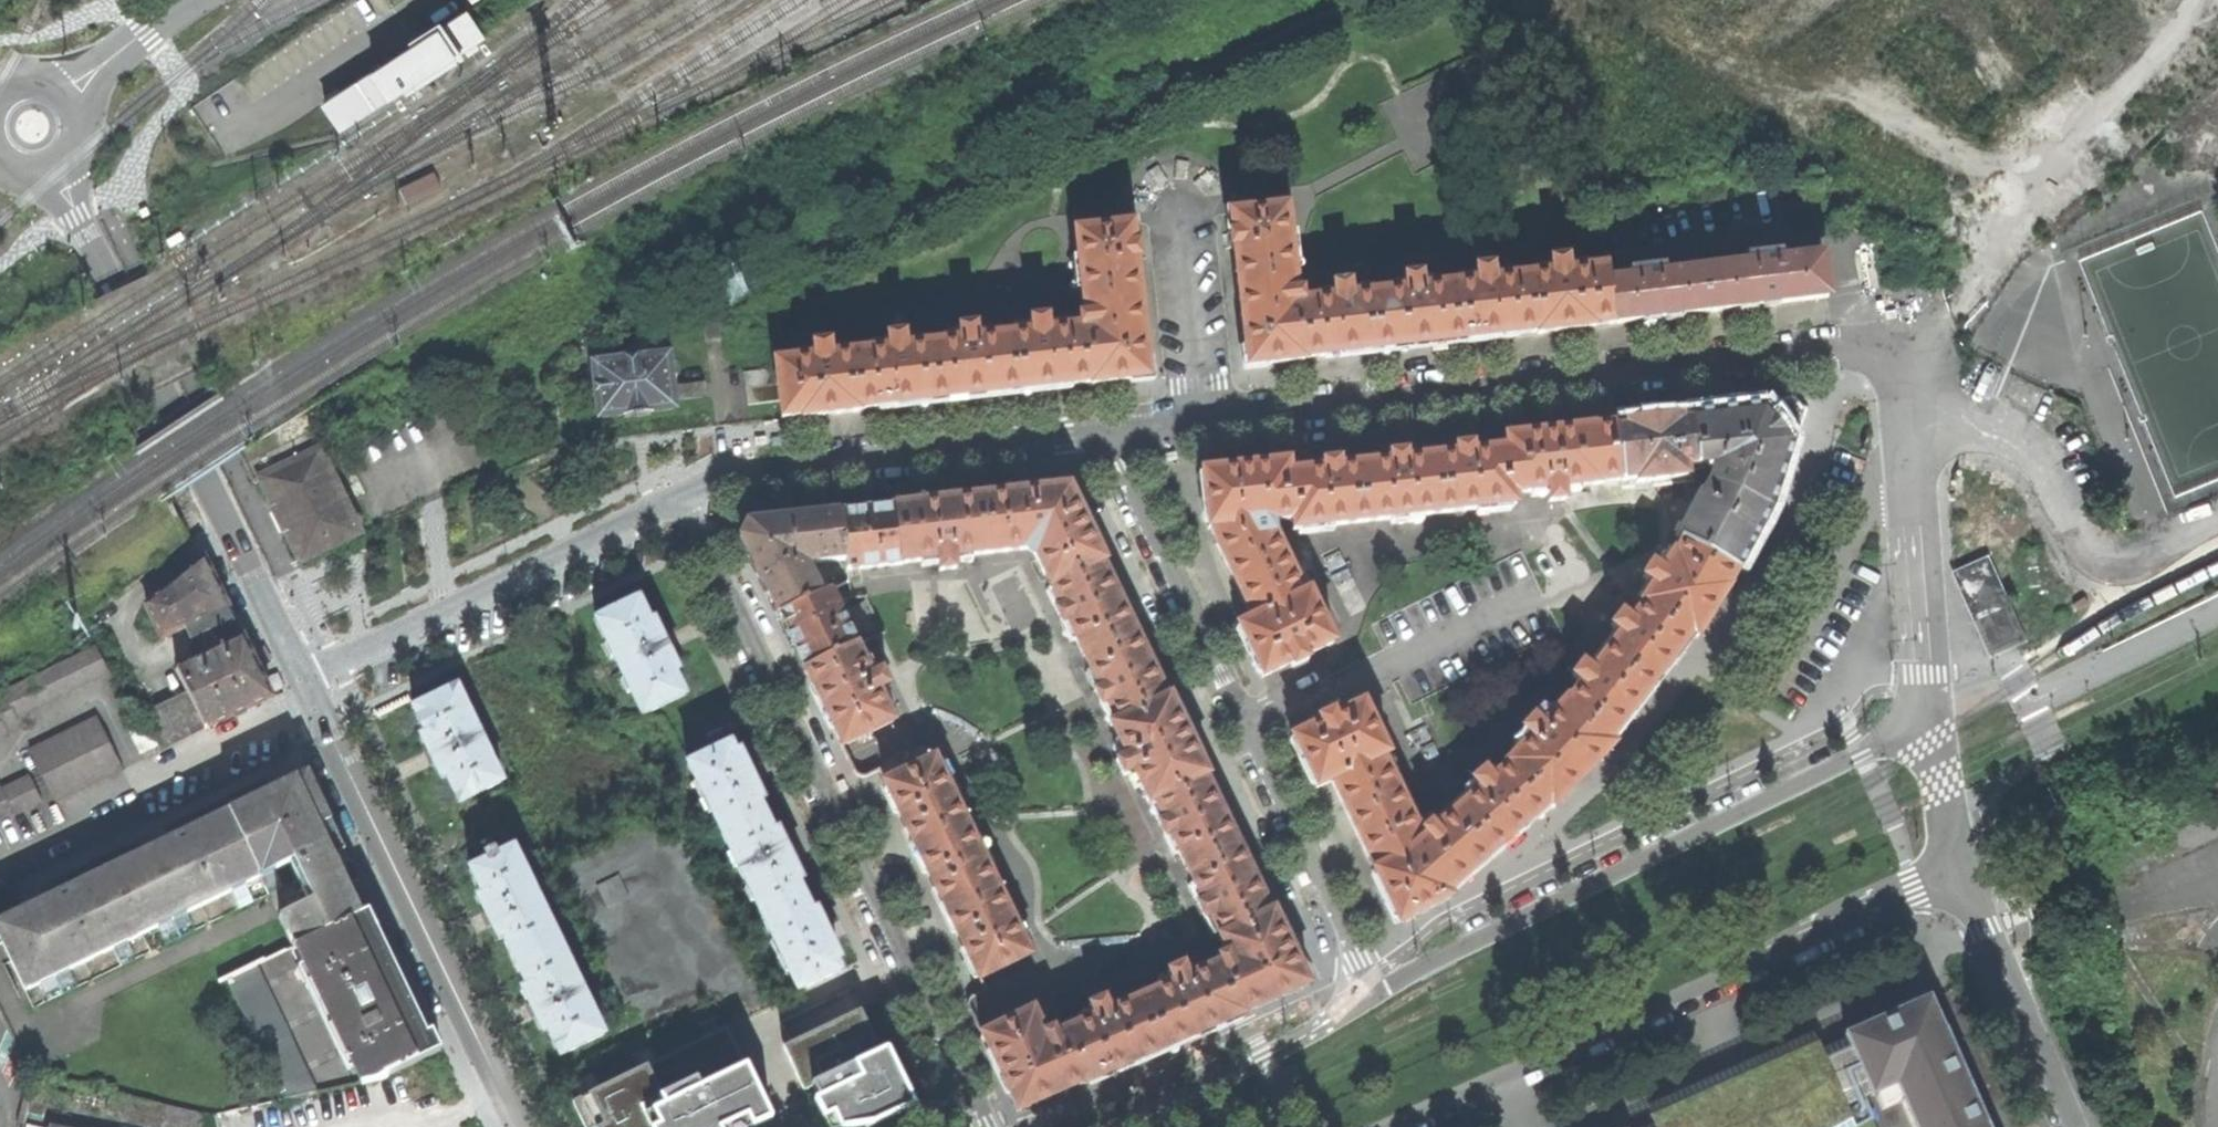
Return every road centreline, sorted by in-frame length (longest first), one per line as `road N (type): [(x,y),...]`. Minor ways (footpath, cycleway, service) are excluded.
road 1 (residential): [(1905,374),(1877,350),(1839,344),(1206,419)]
road 2 (residential): [(987,1126),(718,585),(683,498)]
road 3 (residential): [(1925,720),(1418,967),(1343,1013)]
road 4 (residential): [(1104,433),(1342,926),(1355,982),(1343,1013)]
road 5 (residential): [(1386,1126),(1955,863)]
road 6 (unclassified): [(302,681),(53,162)]
road 7 (residential): [(314,703),(520,1126)]
road 8 (residential): [(683,498),(731,475),(1104,433)]
road 9 (residential): [(302,681),(683,498)]
road 10 (residential): [(1905,374),(1925,720)]
road 11 (unclassified): [(2071,1126),(1955,863)]
road 12 (residential): [(1343,1013),(1123,1126)]
road 13 (residential): [(1206,419),(1185,223)]
road 14 (residential): [(314,703),(137,787)]
road 15 (unclassified): [(66,98),(143,33),(202,0)]
road 16 (unclassified): [(1955,863),(1925,720)]

